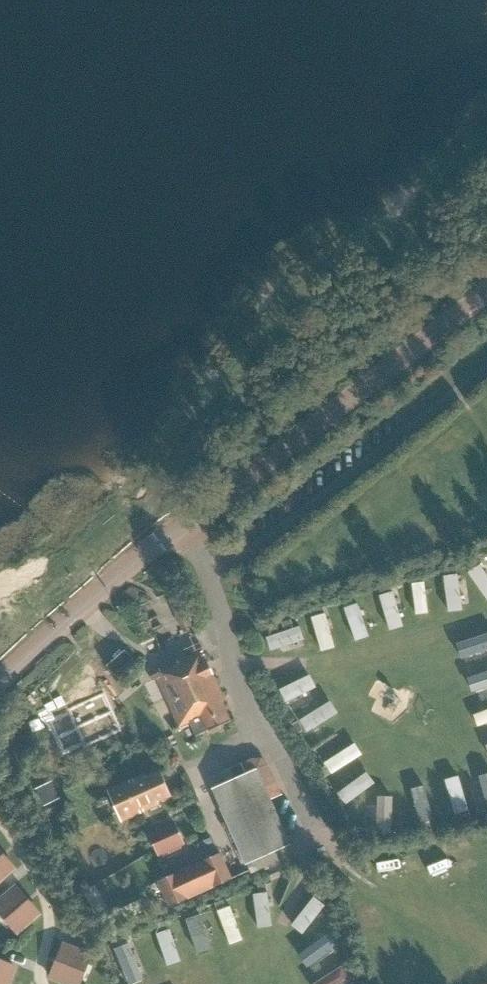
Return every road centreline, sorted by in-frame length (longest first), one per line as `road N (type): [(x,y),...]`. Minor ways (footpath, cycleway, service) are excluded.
road 1 (unclassified): [(0,680),(154,545),(486,294)]

